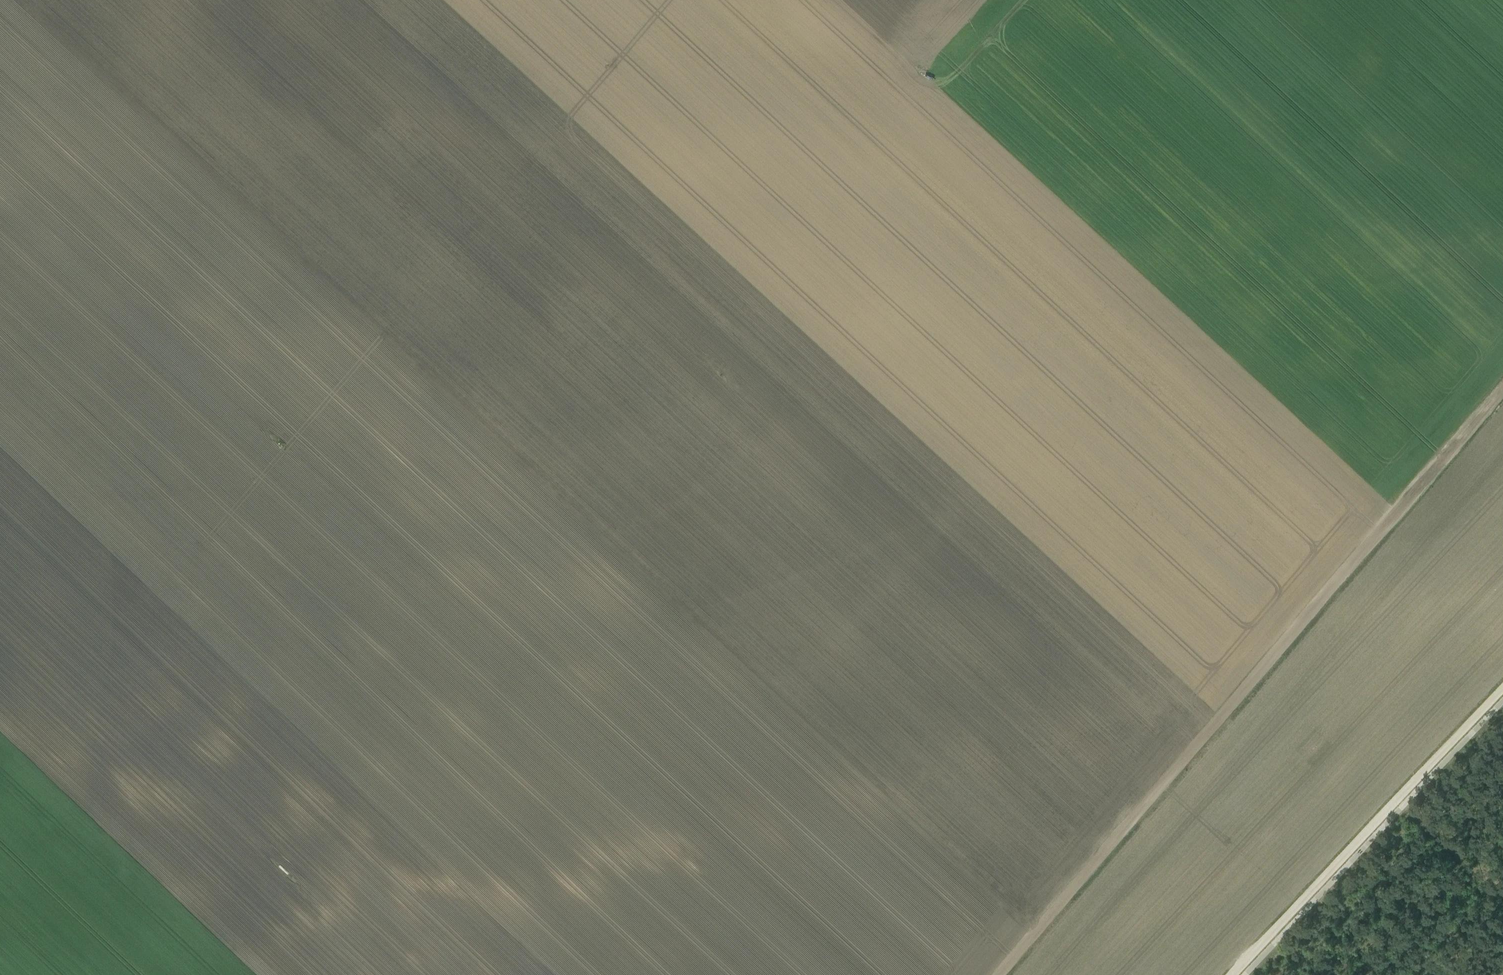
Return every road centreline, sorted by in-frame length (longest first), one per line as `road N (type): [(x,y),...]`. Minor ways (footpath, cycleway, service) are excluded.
road 1 (track): [(1502,388),(1000,974)]
road 2 (track): [(1502,690),(1236,974)]

